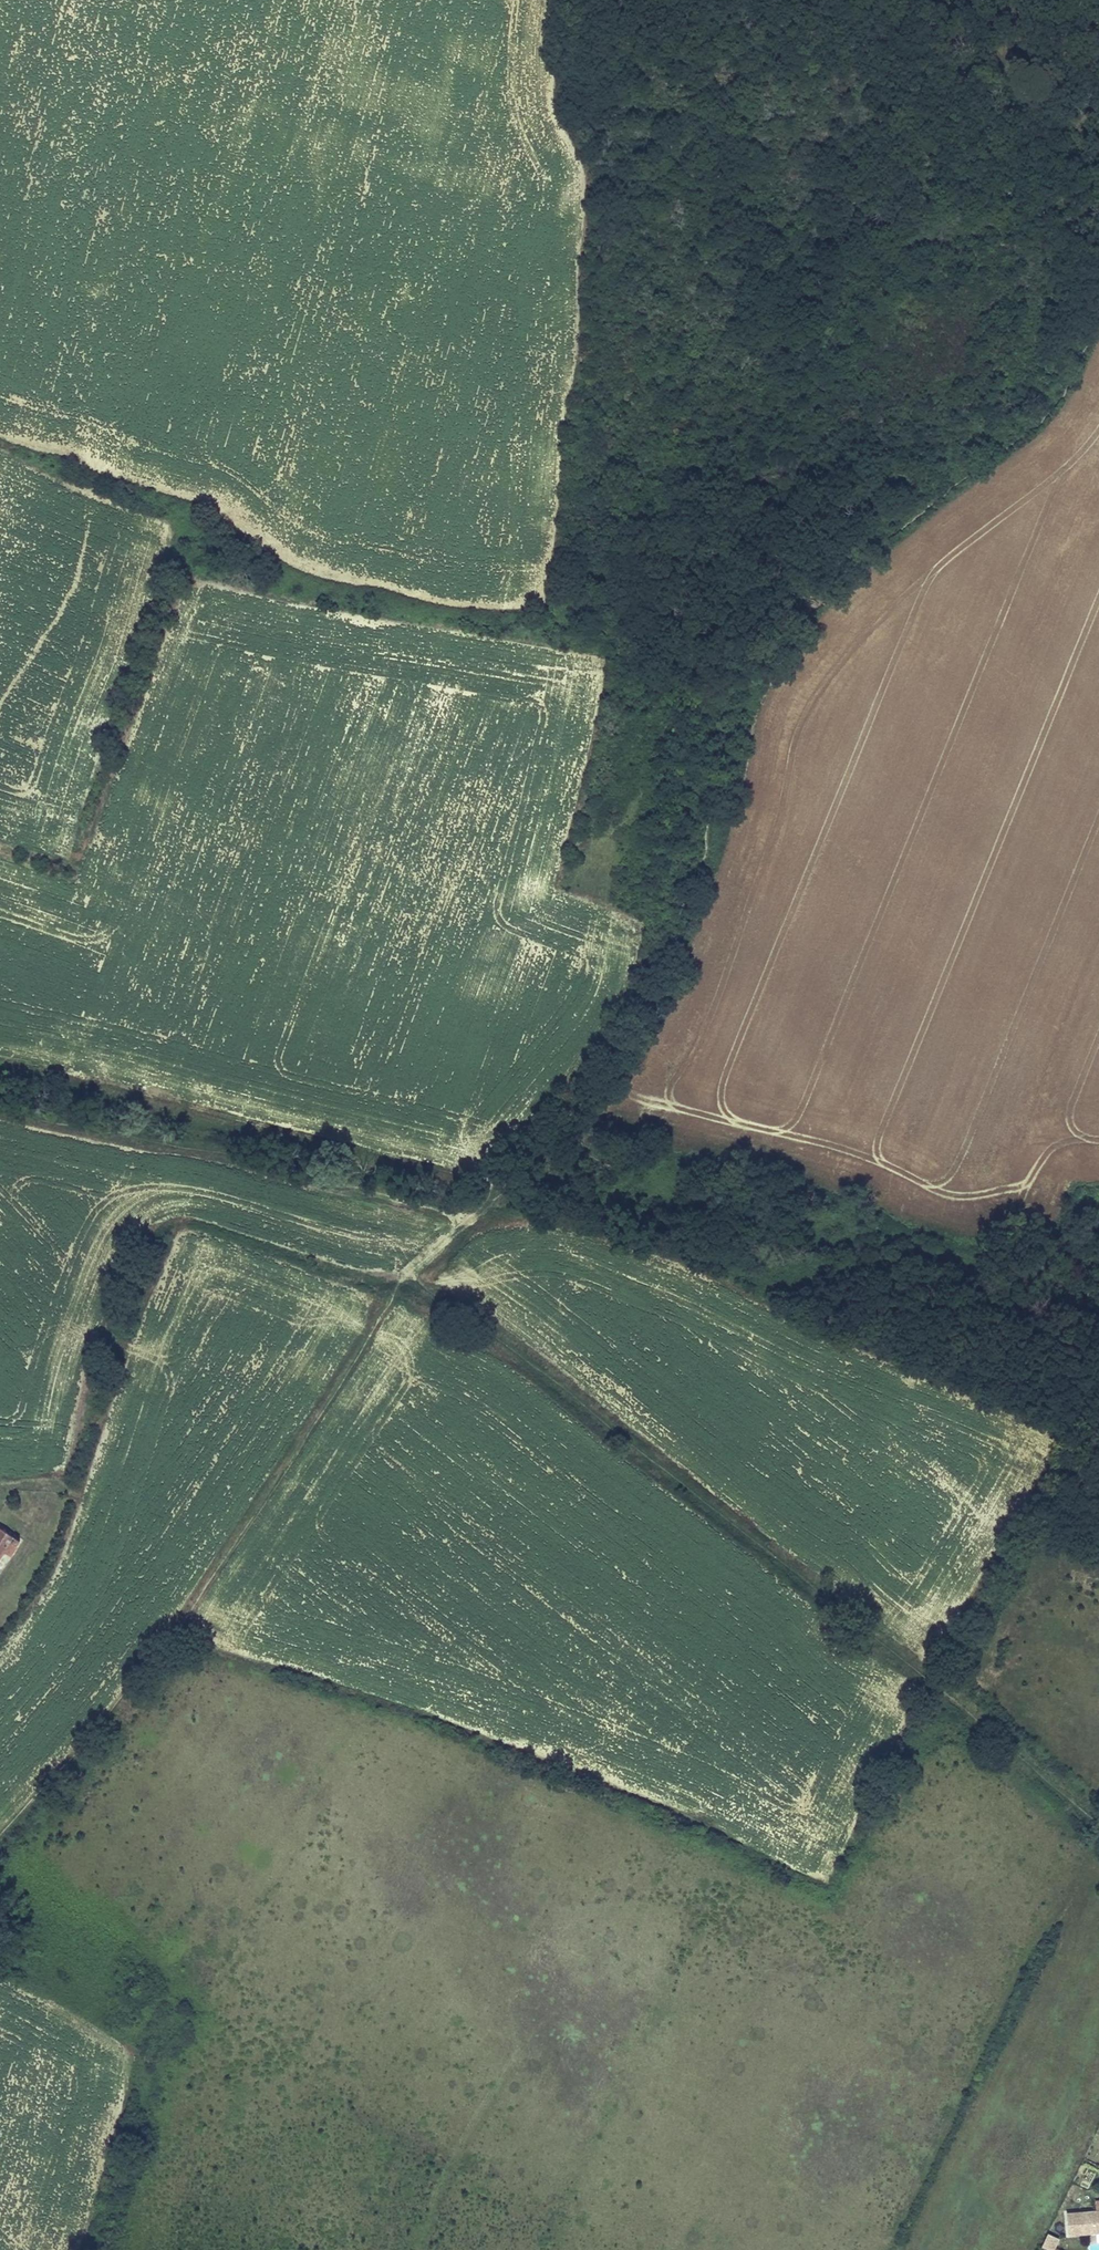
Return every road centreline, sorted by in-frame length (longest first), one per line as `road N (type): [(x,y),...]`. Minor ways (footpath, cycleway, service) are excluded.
road 1 (track): [(1098,1826),(626,1437),(404,1276)]
road 2 (track): [(176,1629),(404,1276)]

